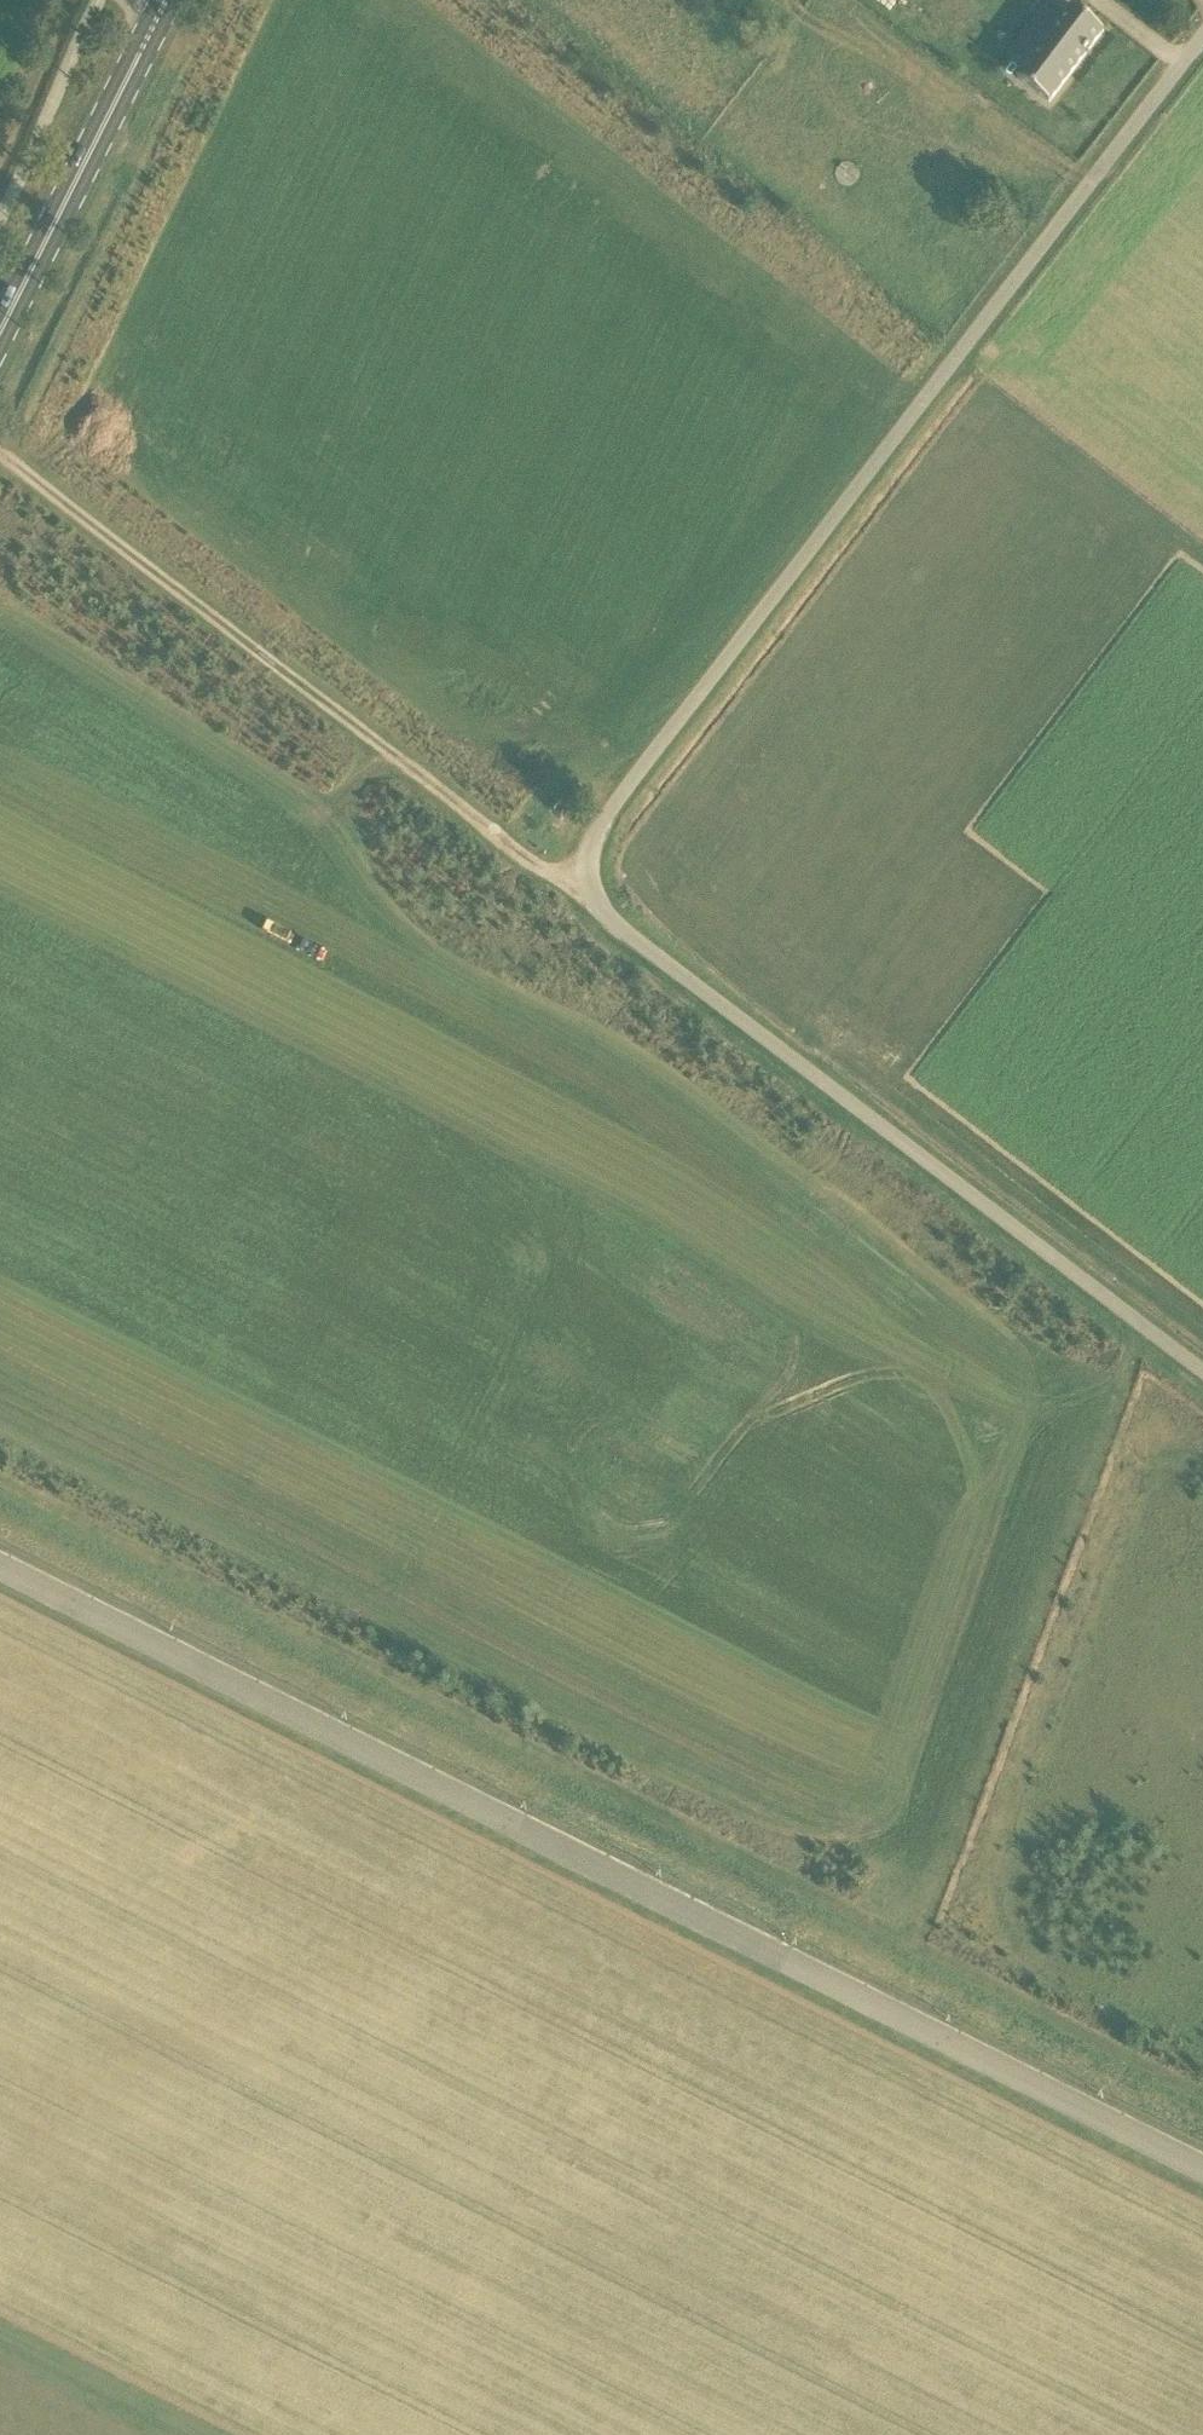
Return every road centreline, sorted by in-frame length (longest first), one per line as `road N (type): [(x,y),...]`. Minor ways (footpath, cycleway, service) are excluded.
road 1 (unclassified): [(1202,45),(604,823),(590,874),(621,928),(666,966),(1202,1378)]
road 2 (track): [(590,874),(536,862),(0,458)]
road 3 (primary): [(0,324),(167,0)]

